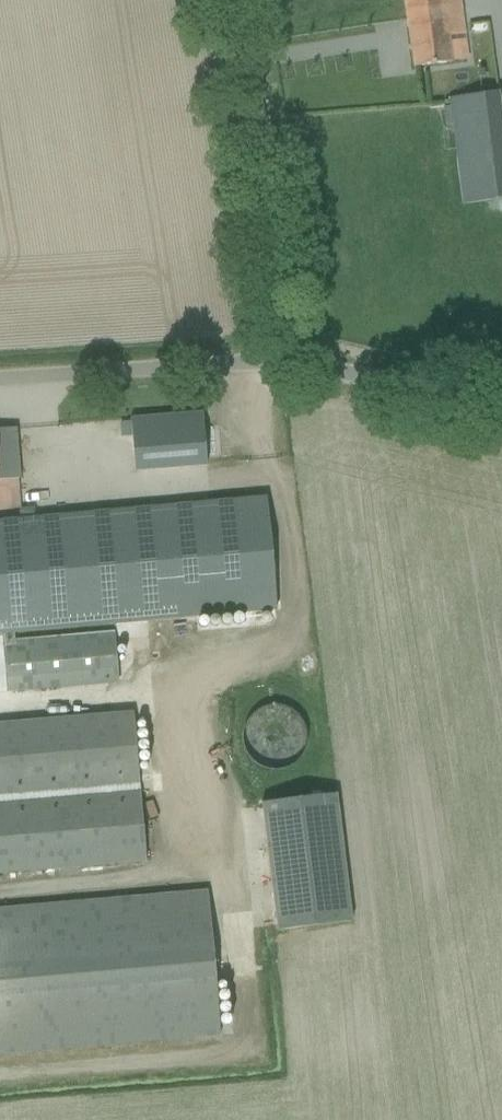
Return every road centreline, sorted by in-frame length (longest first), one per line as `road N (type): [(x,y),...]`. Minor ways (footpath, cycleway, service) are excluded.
road 1 (unclassified): [(289,362),(230,0)]
road 2 (unclassified): [(0,379),(289,362)]
road 3 (unclassified): [(501,412),(289,362)]

